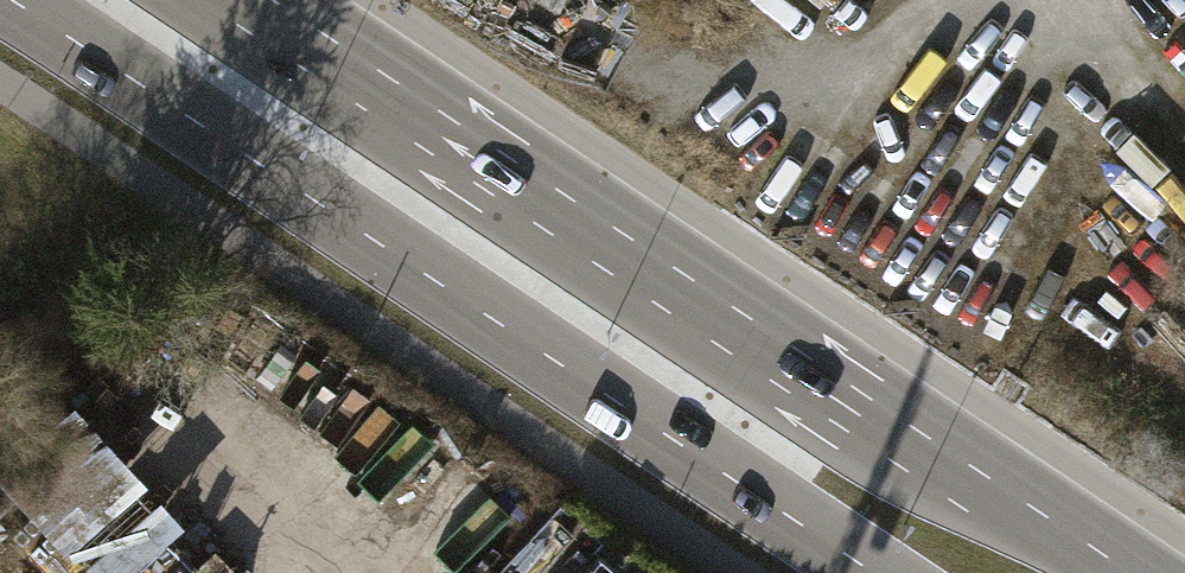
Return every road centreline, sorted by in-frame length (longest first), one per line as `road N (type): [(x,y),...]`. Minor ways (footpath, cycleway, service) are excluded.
road 1 (primary): [(1130,572),(243,0)]
road 2 (primary): [(7,0),(874,572)]

